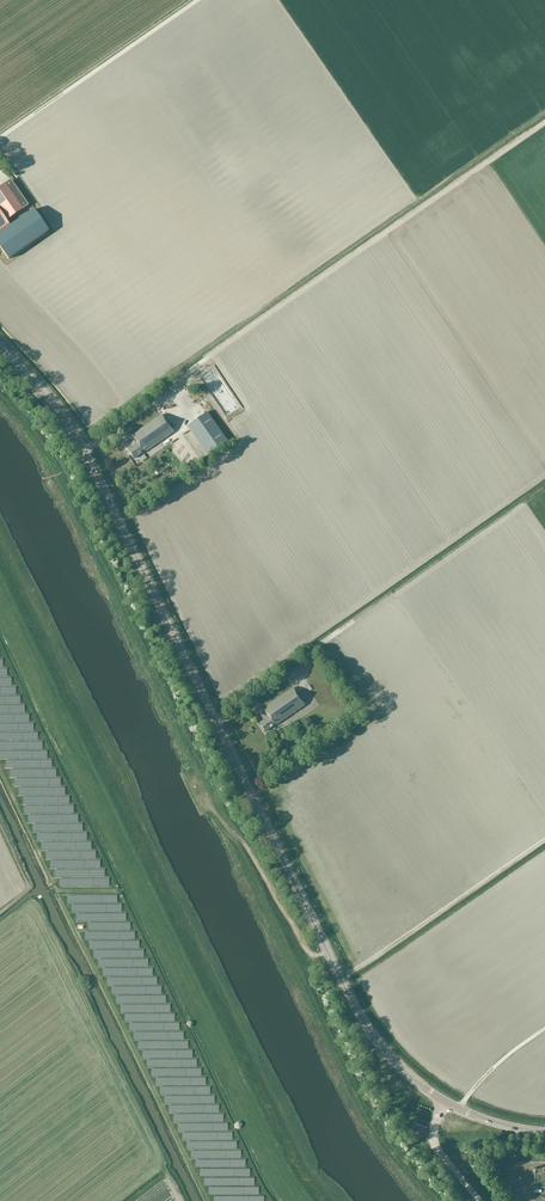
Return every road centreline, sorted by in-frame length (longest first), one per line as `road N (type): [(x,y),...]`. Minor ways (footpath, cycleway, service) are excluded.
road 1 (secondary): [(442,1100),(374,1035),(74,436),(0,350)]
road 2 (track): [(206,799),(249,850),(308,952),(327,954)]

